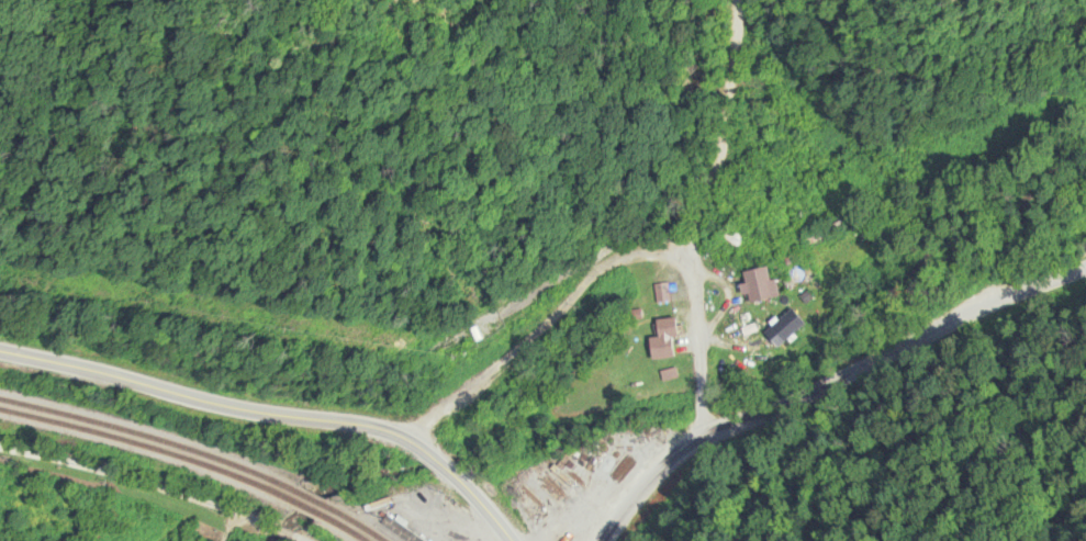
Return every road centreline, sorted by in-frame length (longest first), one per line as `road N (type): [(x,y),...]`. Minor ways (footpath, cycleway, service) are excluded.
road 1 (residential): [(739,0),(723,143),(698,211),(693,271),(701,414),(619,506),(602,540)]
road 2 (secondary): [(508,540),(445,467),(384,430),(234,412),(0,354)]
road 3 (residential): [(296,540),(176,495),(0,452)]

